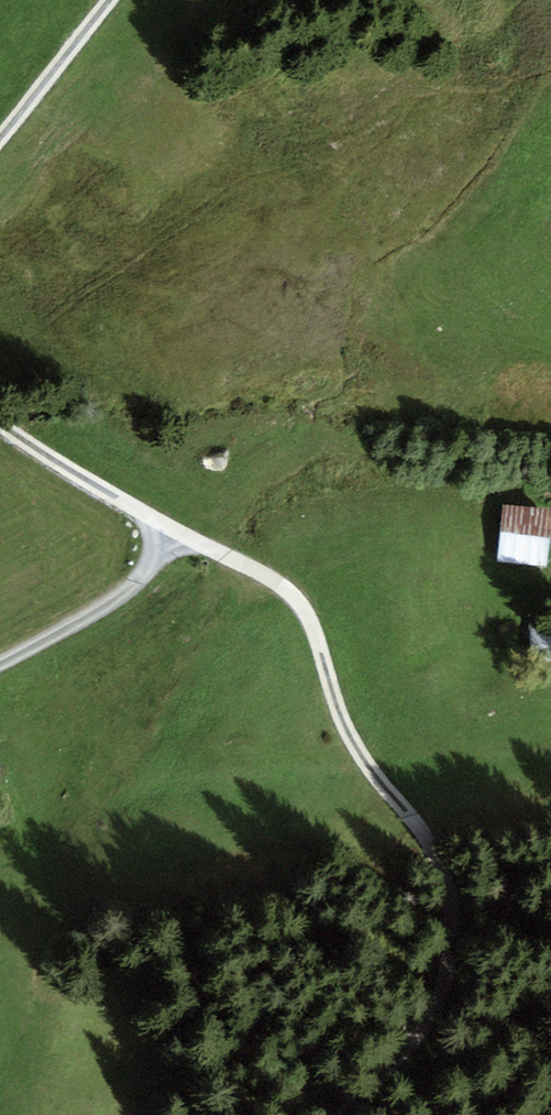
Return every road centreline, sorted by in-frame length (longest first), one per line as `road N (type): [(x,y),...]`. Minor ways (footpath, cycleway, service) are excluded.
road 1 (track): [(339,1114),(458,1021),(473,928),(441,850),(357,743),(307,600),(276,573),(177,533)]
road 2 (track): [(177,533),(138,586),(0,660)]
road 3 (track): [(0,420),(177,533)]
road 4 (track): [(112,0),(0,150)]

